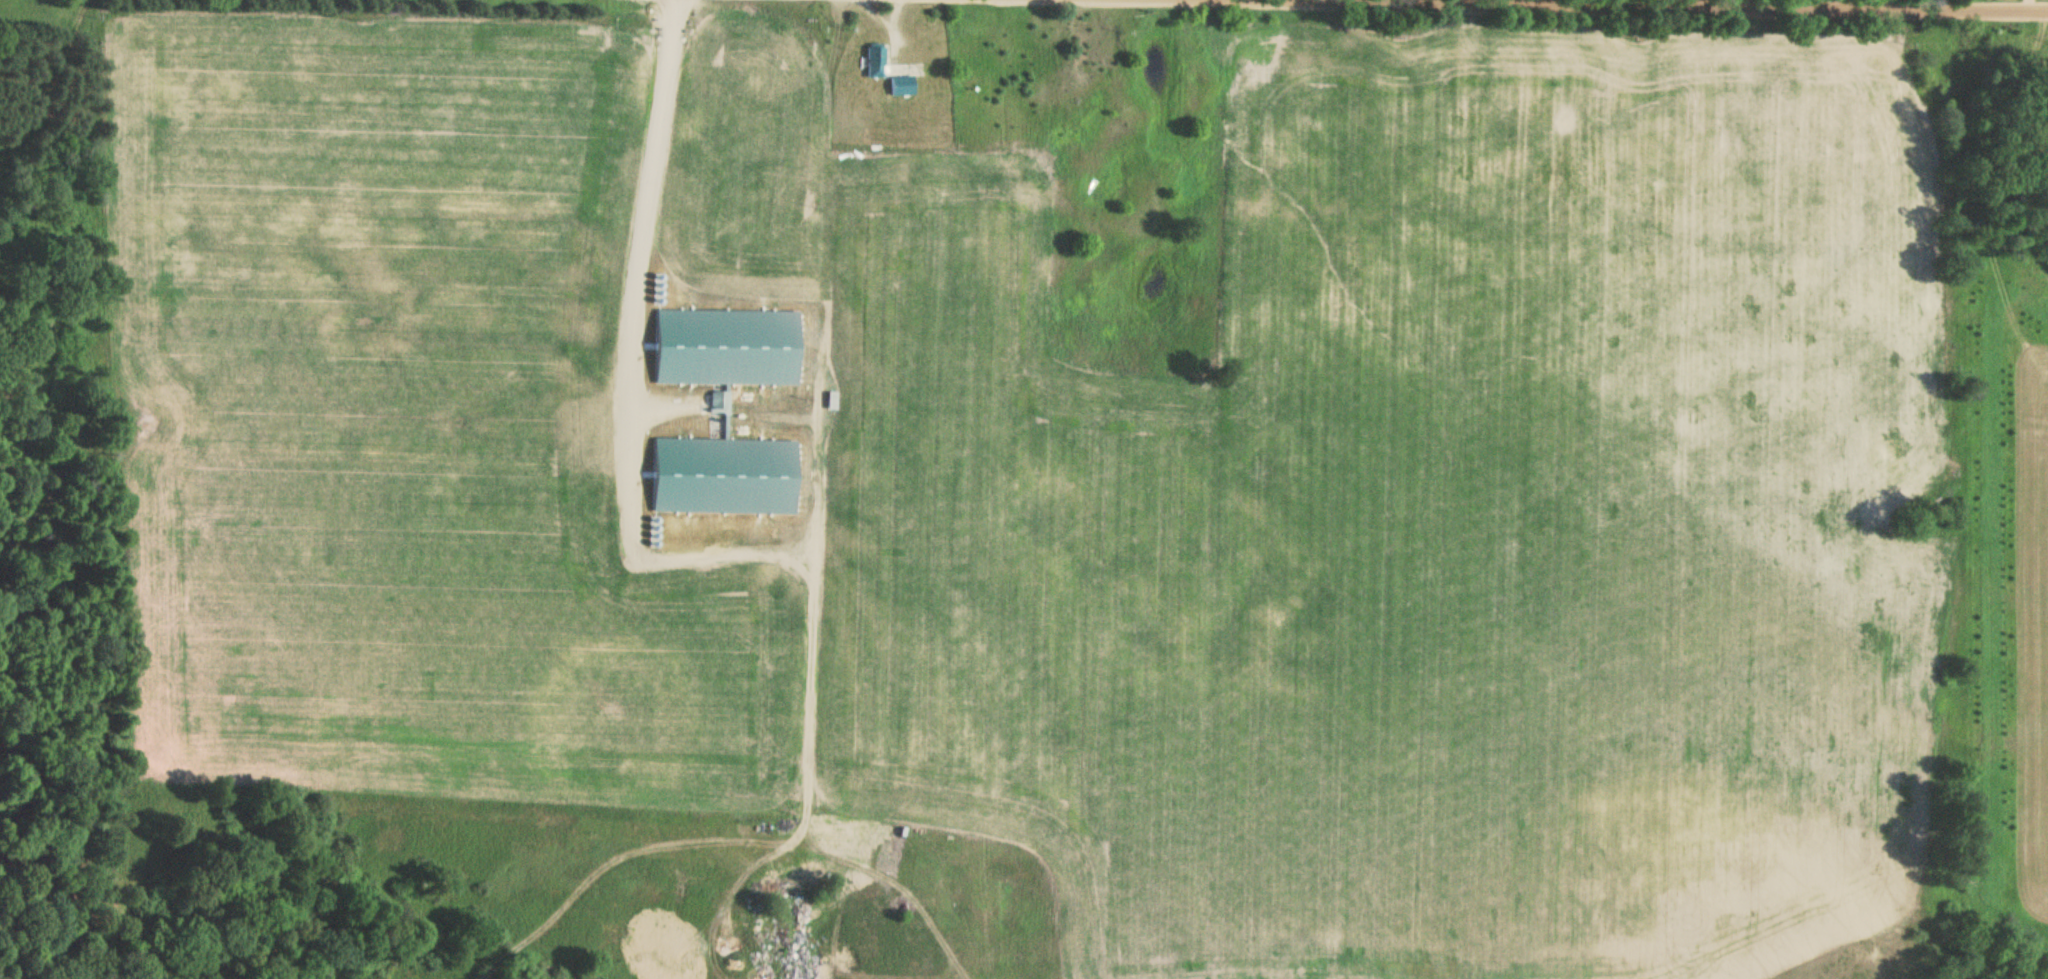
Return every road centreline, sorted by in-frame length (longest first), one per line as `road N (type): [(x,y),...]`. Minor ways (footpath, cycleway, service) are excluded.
road 1 (residential): [(2047,8),(1476,0)]

